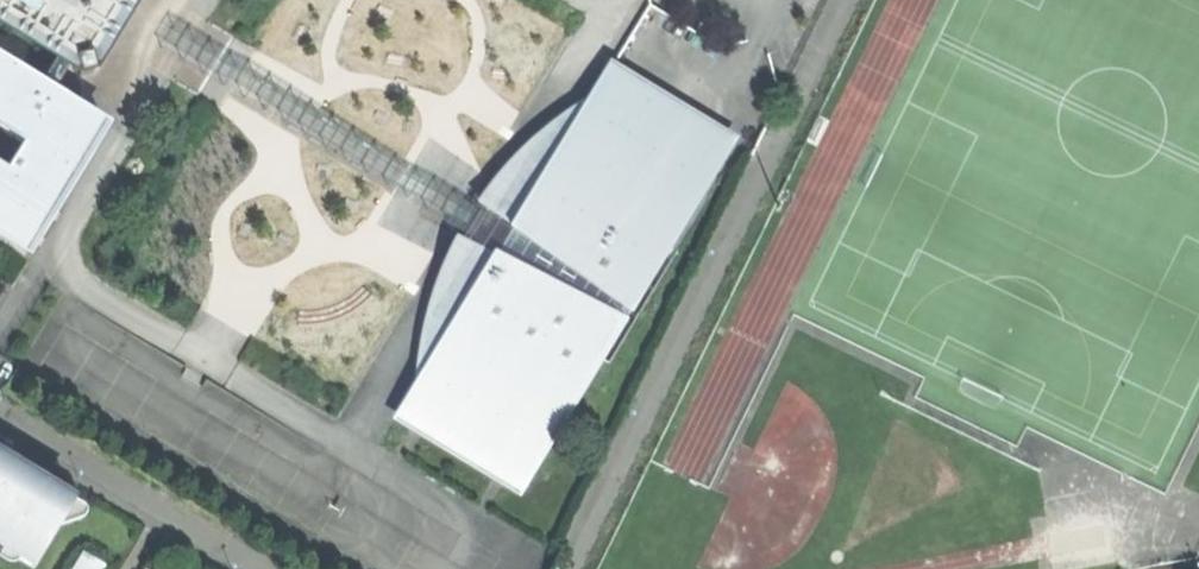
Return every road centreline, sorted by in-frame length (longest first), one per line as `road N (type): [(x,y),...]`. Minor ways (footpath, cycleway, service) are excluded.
road 1 (residential): [(0,417),(244,568)]

